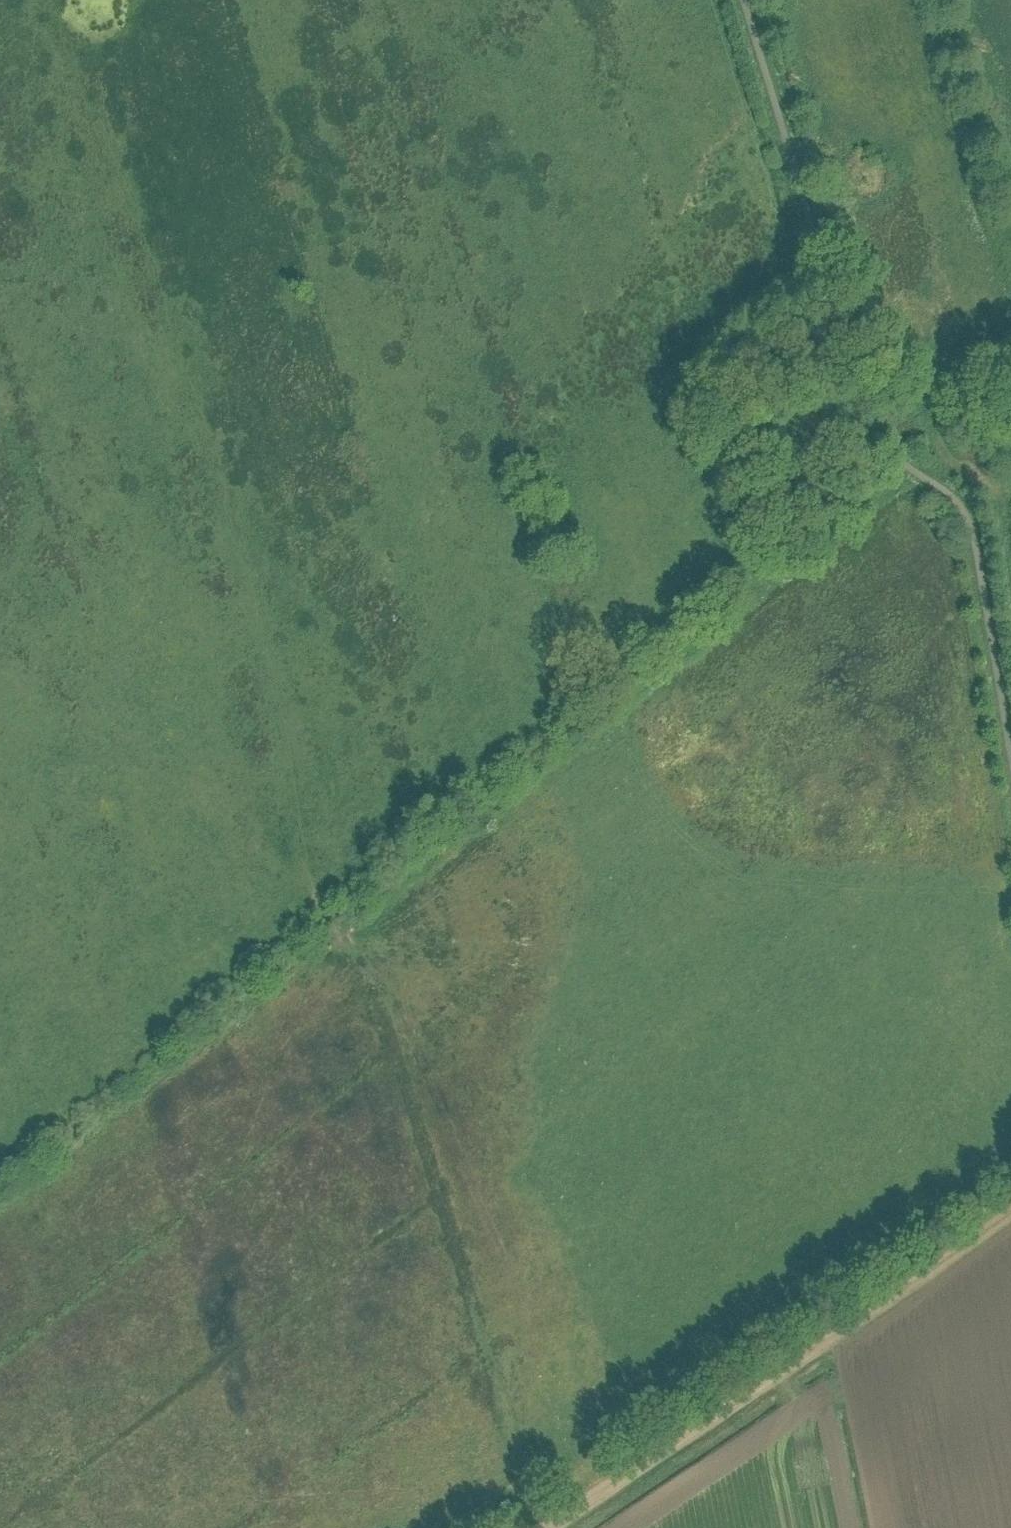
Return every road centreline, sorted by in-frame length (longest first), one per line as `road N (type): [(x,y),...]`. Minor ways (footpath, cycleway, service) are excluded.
road 1 (track): [(546,1527),(1010,1217)]

